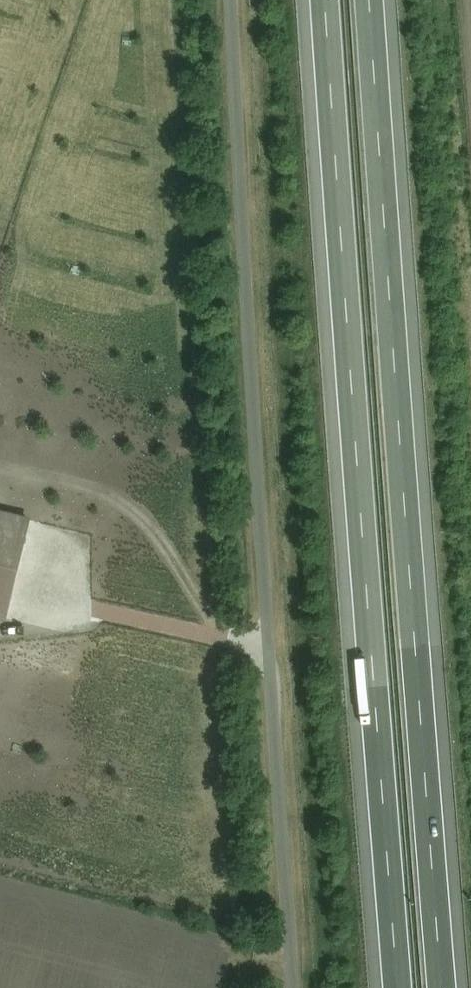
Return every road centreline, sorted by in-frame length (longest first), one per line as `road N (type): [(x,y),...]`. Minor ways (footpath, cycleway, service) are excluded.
road 1 (motorway): [(443,987),(370,0)]
road 2 (motorway): [(329,0),(399,987)]
road 3 (unclassified): [(297,987),(228,0)]

